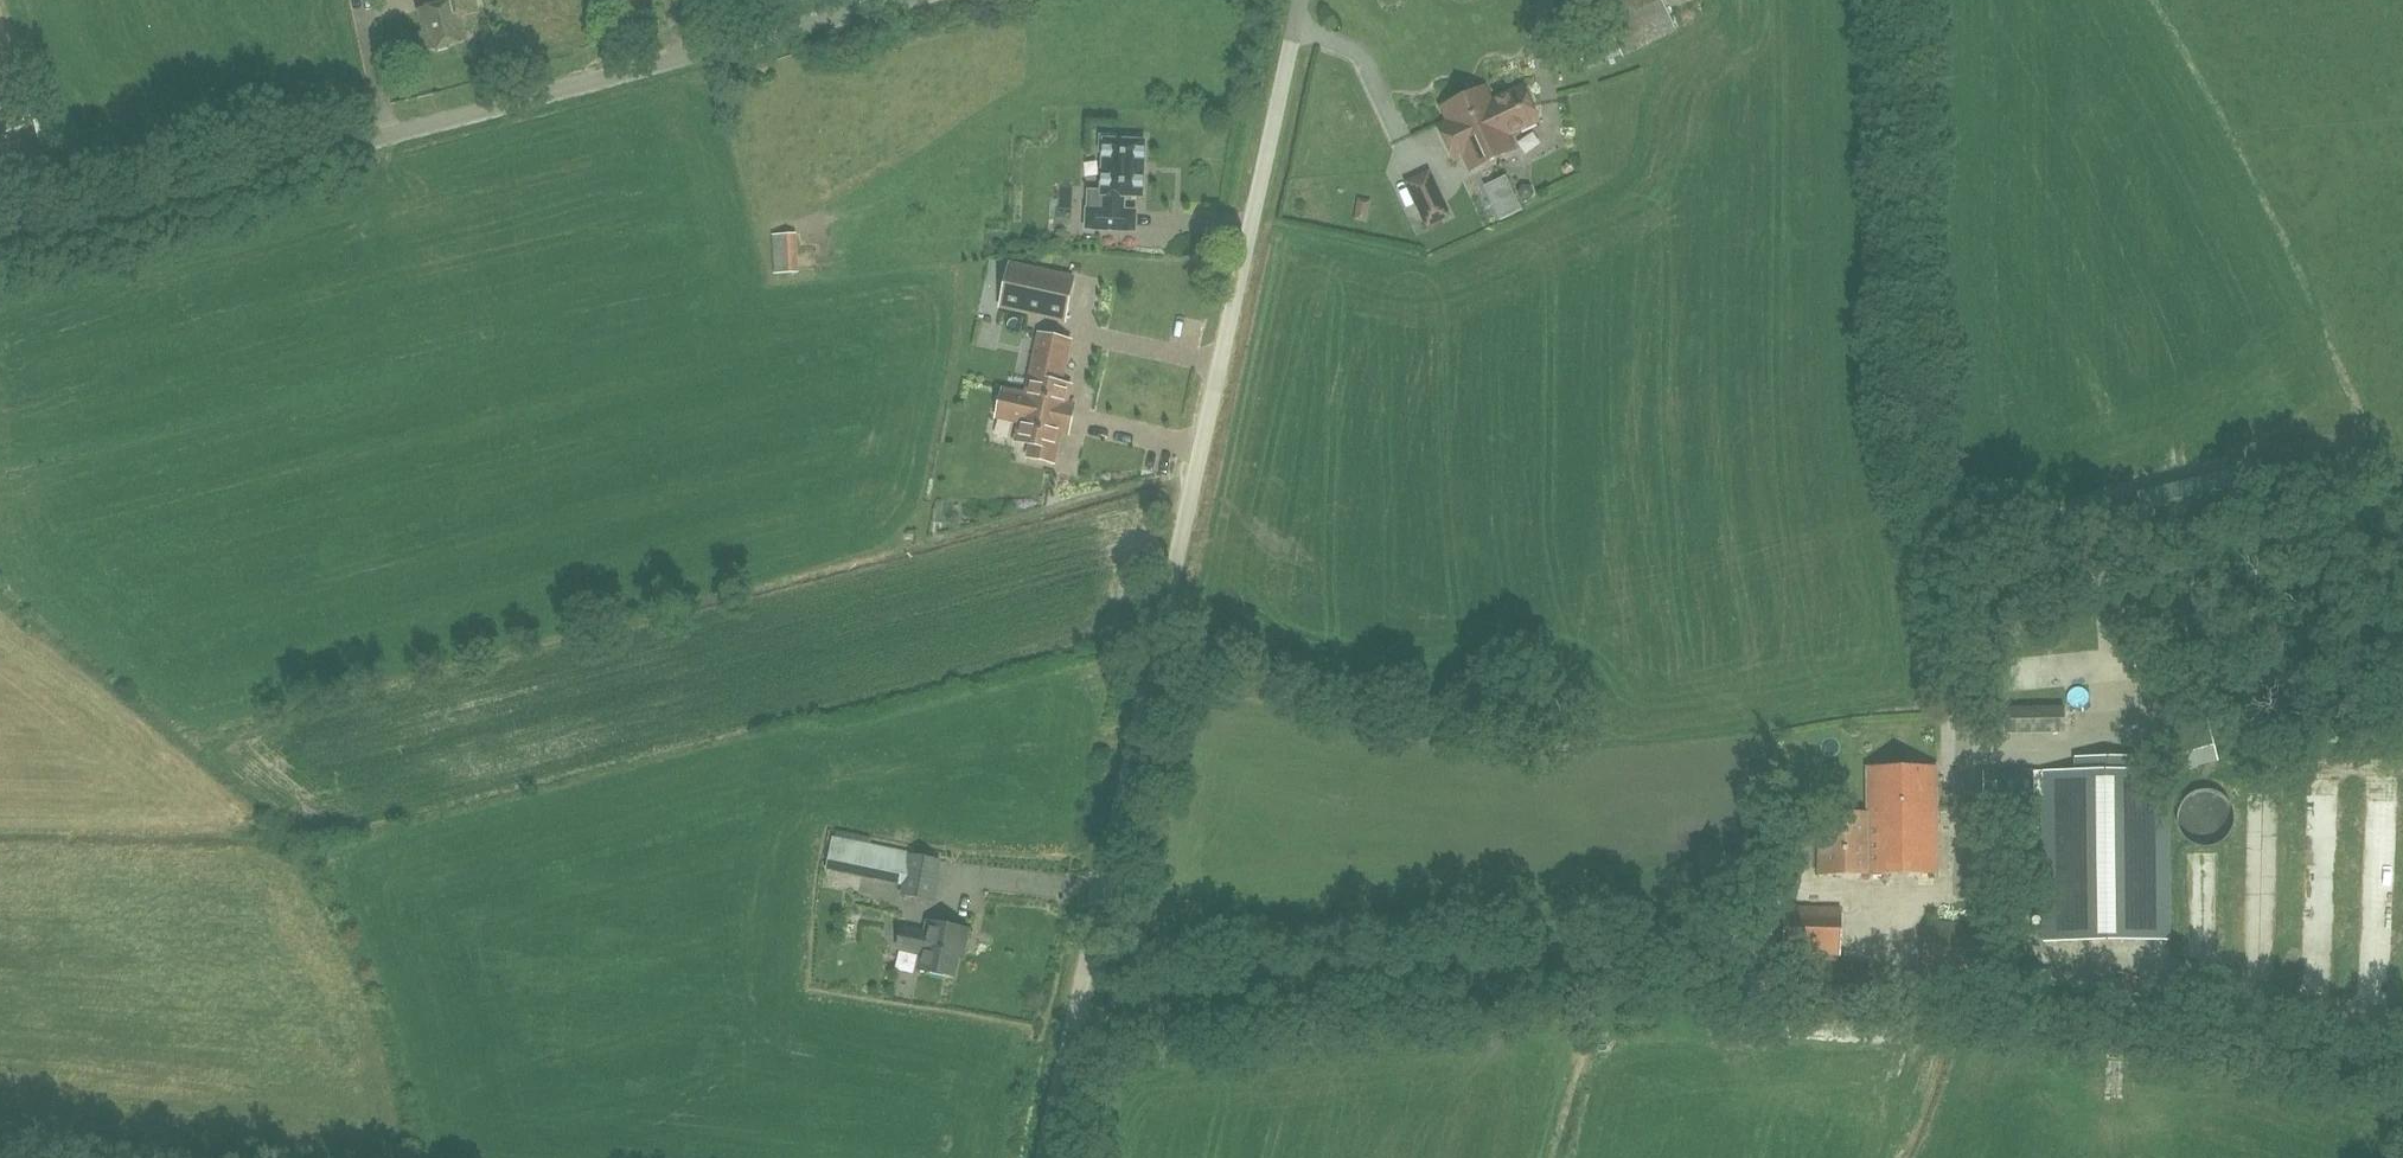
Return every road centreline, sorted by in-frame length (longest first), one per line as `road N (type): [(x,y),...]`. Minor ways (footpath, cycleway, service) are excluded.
road 1 (unclassified): [(1042,1157),(1299,0)]
road 2 (unclassified): [(0,238),(927,0)]

